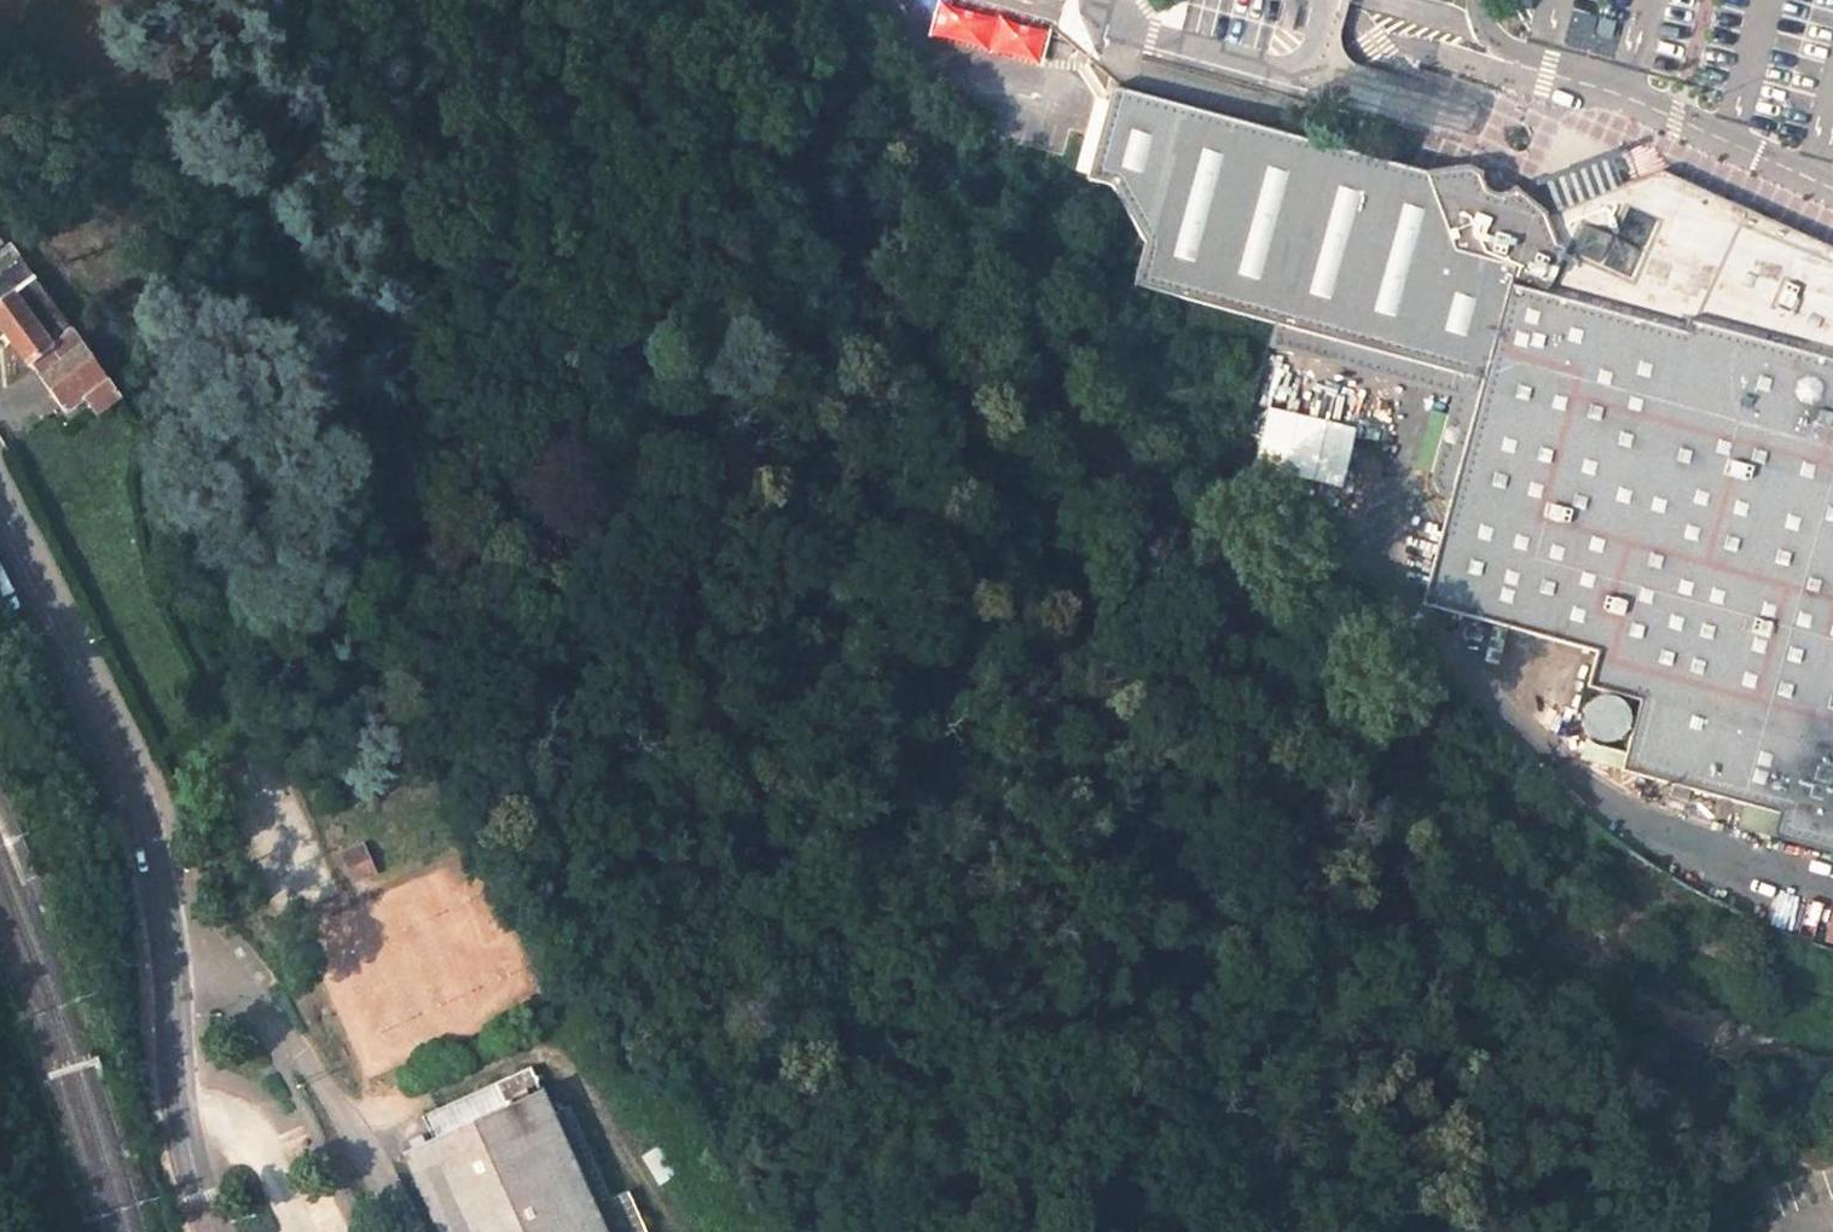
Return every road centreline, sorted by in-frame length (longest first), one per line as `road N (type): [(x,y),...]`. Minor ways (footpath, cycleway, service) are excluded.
road 1 (unclassified): [(0,522),(115,746),(149,838),(174,977),(182,1119),(213,1231)]

